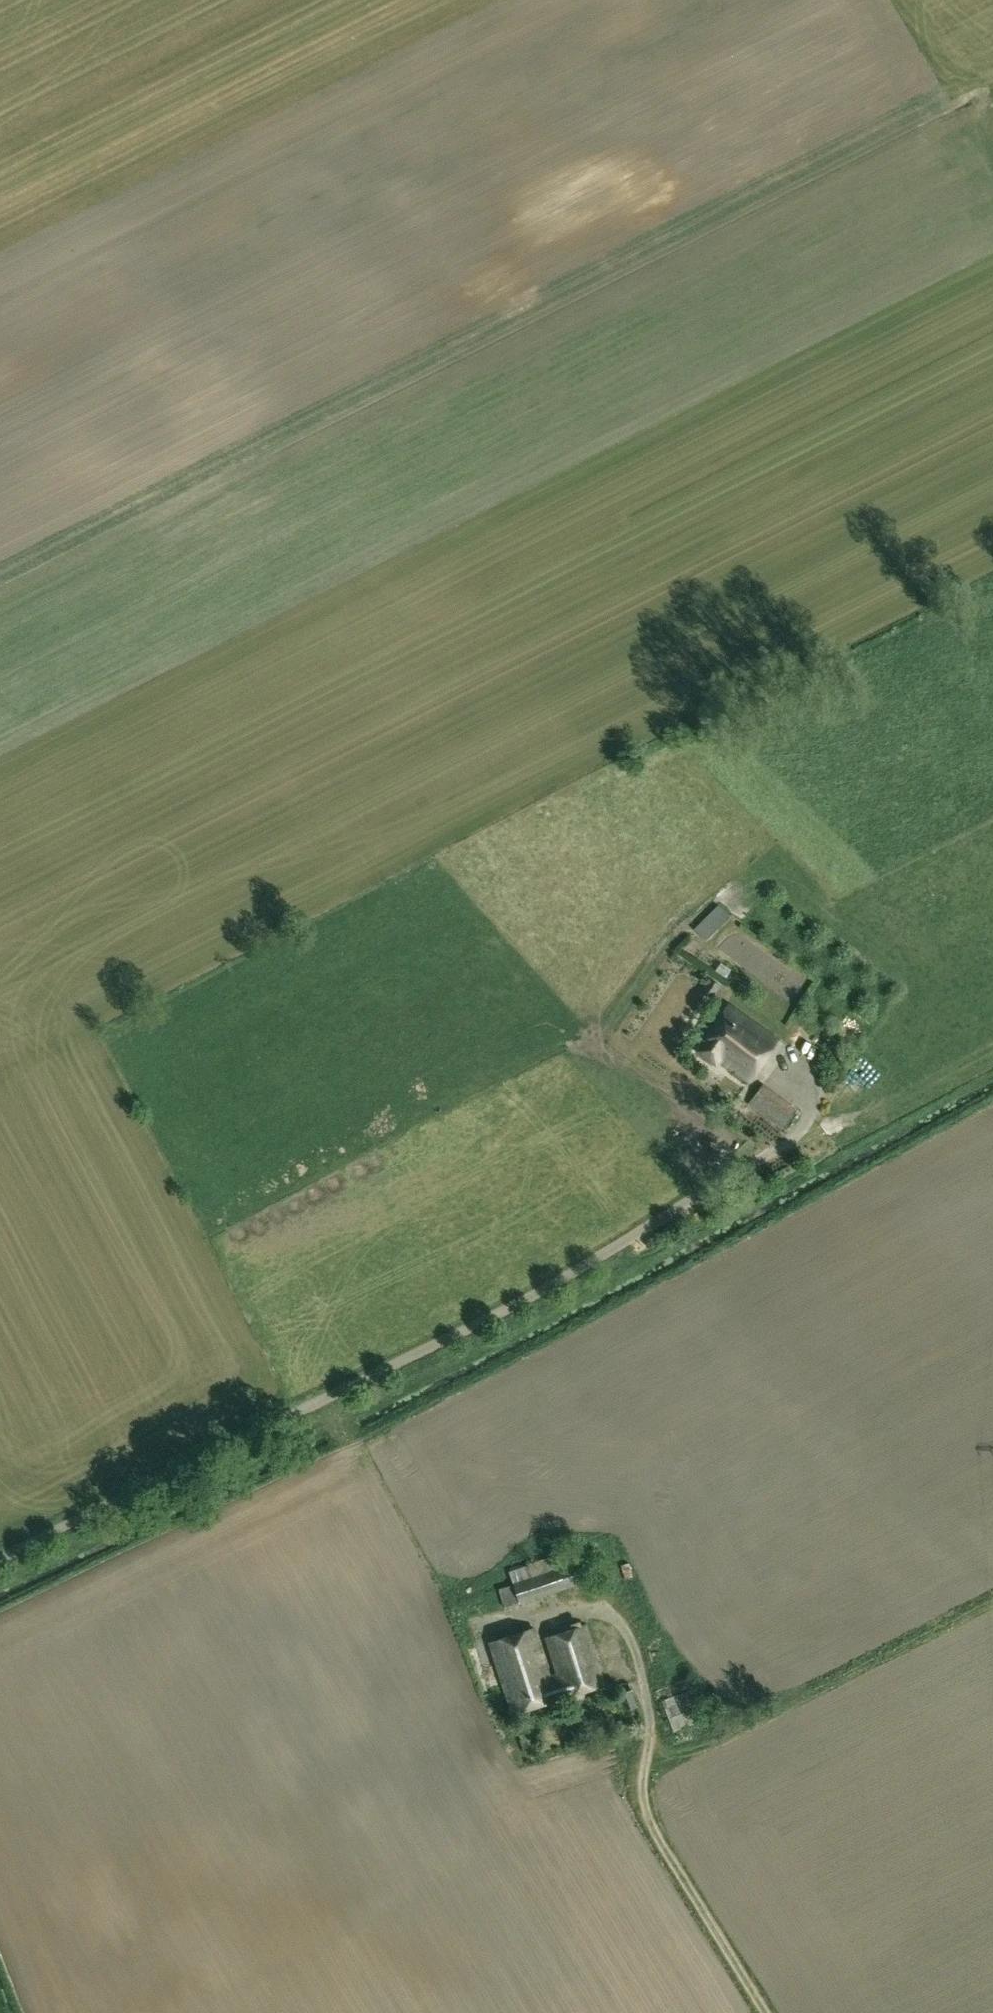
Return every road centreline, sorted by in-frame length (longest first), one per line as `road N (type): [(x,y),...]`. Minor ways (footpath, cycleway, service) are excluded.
road 1 (unclassified): [(0,1553),(508,1300),(785,1144)]

